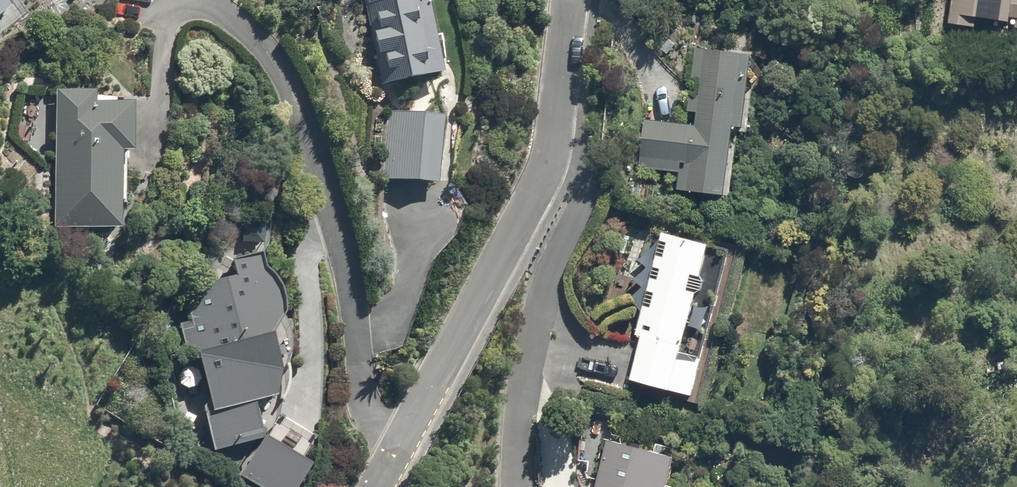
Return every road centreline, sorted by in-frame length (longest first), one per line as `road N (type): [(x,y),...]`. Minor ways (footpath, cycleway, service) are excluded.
road 1 (residential): [(190,0),(250,31),(291,90),(346,262),(375,415),(399,446)]
road 2 (residential): [(517,486),(540,322),(588,180),(574,162),(551,159)]
road 3 (residential): [(399,446),(551,159)]
road 4 (residential): [(551,159),(571,0)]

